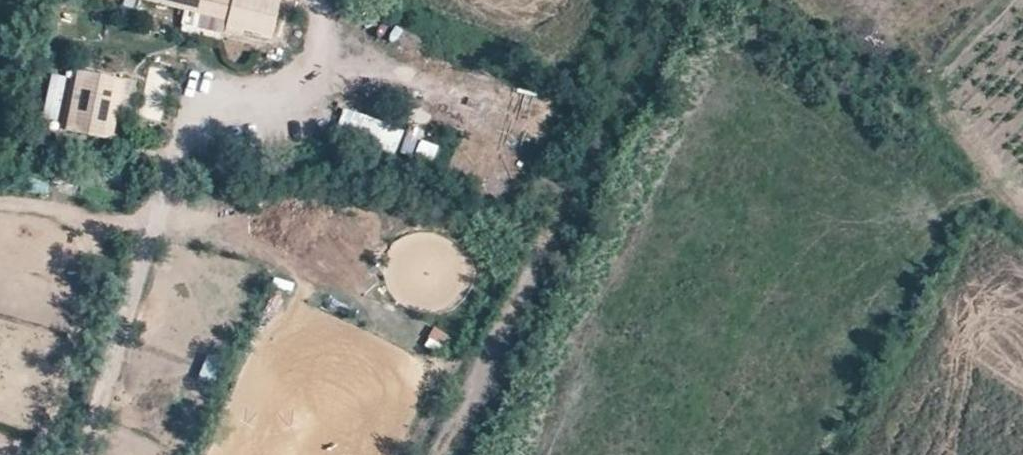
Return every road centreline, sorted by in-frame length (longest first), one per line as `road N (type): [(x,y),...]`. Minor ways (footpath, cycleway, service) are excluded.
road 1 (track): [(651,0),(445,454)]
road 2 (track): [(749,0),(1022,208)]

